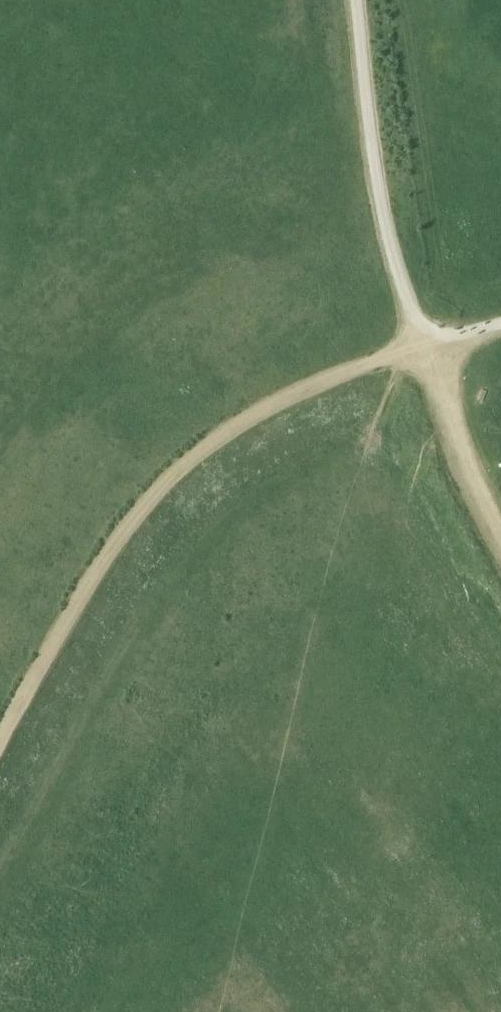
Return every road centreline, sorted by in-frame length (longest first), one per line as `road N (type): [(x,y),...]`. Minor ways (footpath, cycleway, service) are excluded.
road 1 (track): [(424,349),(328,382),(204,445),(112,543),(0,739)]
road 2 (track): [(357,0),(372,157),(424,349)]
road 3 (track): [(424,349),(466,474),(500,543)]

